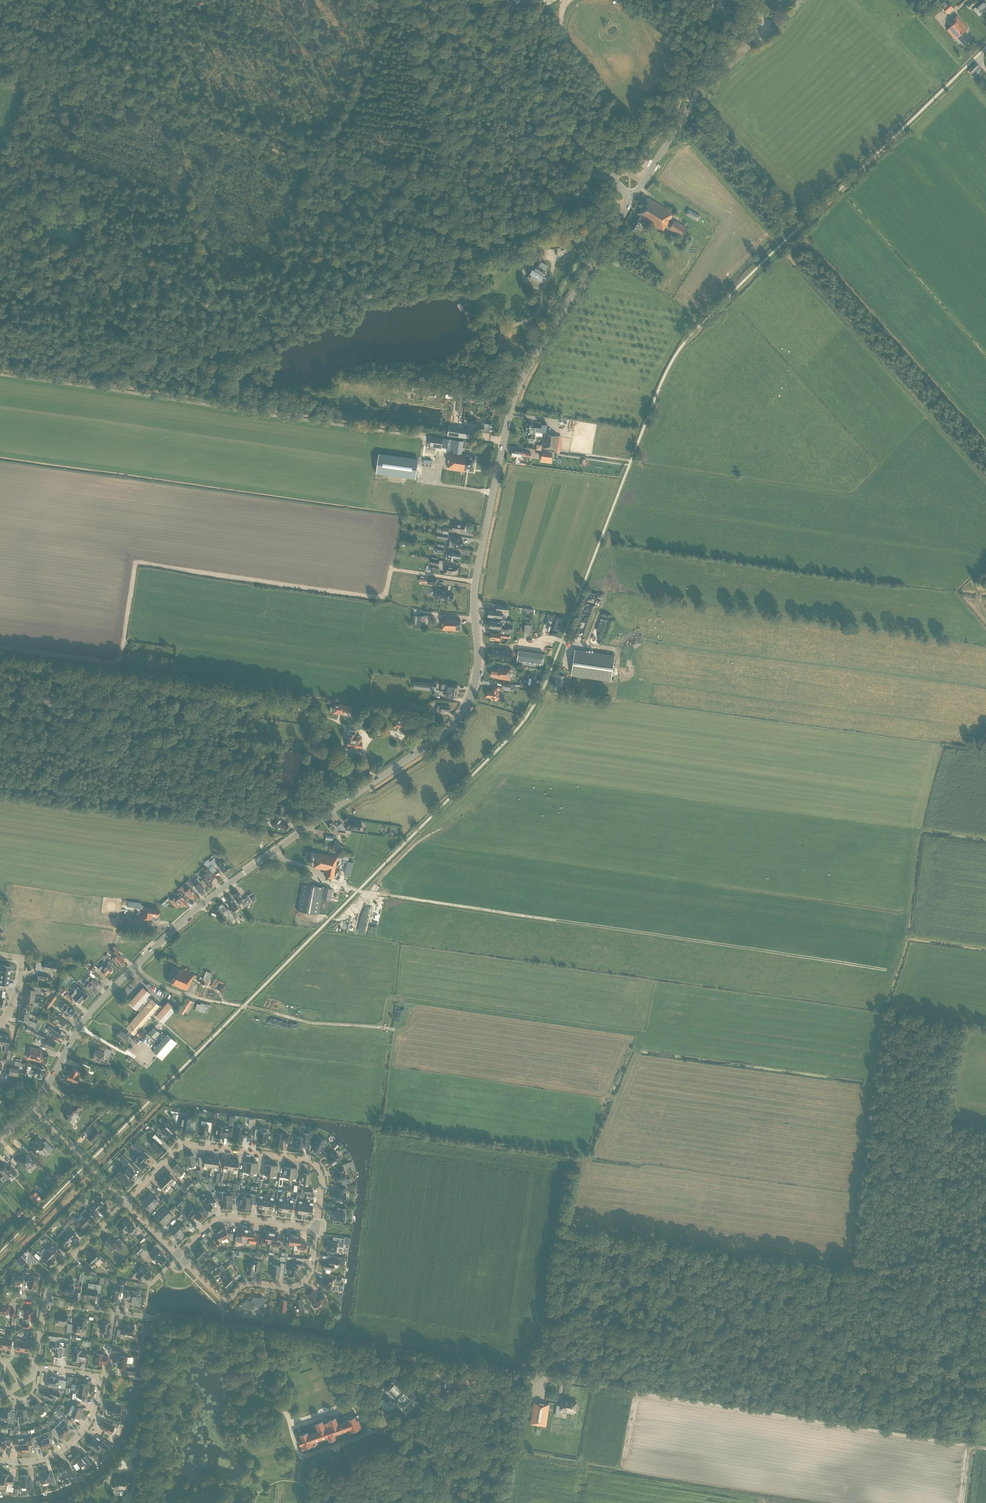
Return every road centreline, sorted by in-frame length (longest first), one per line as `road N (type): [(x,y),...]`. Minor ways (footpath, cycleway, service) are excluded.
road 1 (tertiary): [(31,1109),(104,996),(196,909),(440,737),(463,713),(478,670),(475,588),(514,400),(631,196)]
road 2 (track): [(0,61),(322,164),(610,203)]
road 3 (track): [(886,970),(359,890),(324,881),(276,850)]
road 4 (unclassified): [(567,1380),(154,1318)]
road 5 (residential): [(318,1228),(321,1174),(310,1161),(286,1156),(187,1145),(125,1202)]
road 6 (tertiary): [(631,196),(454,0)]
road 7 (tertiary): [(631,196),(755,0)]
road 8 (residential): [(0,1460),(58,1454),(95,1410),(101,1376),(36,1366)]
road 9 (residential): [(179,1255),(227,1302),(249,1284),(307,1281),(318,1228)]
road 10 (track): [(783,243),(689,142),(664,147)]
road 11 (track): [(609,115),(641,114),(706,0)]
road 12 (residential): [(318,1228),(227,1216),(179,1255)]
road 13 (track): [(395,1029),(311,1022),(244,1006)]
road 14 (unclassified): [(125,1202),(31,1109)]
road 15 (residential): [(46,1301),(56,1272),(125,1202)]

